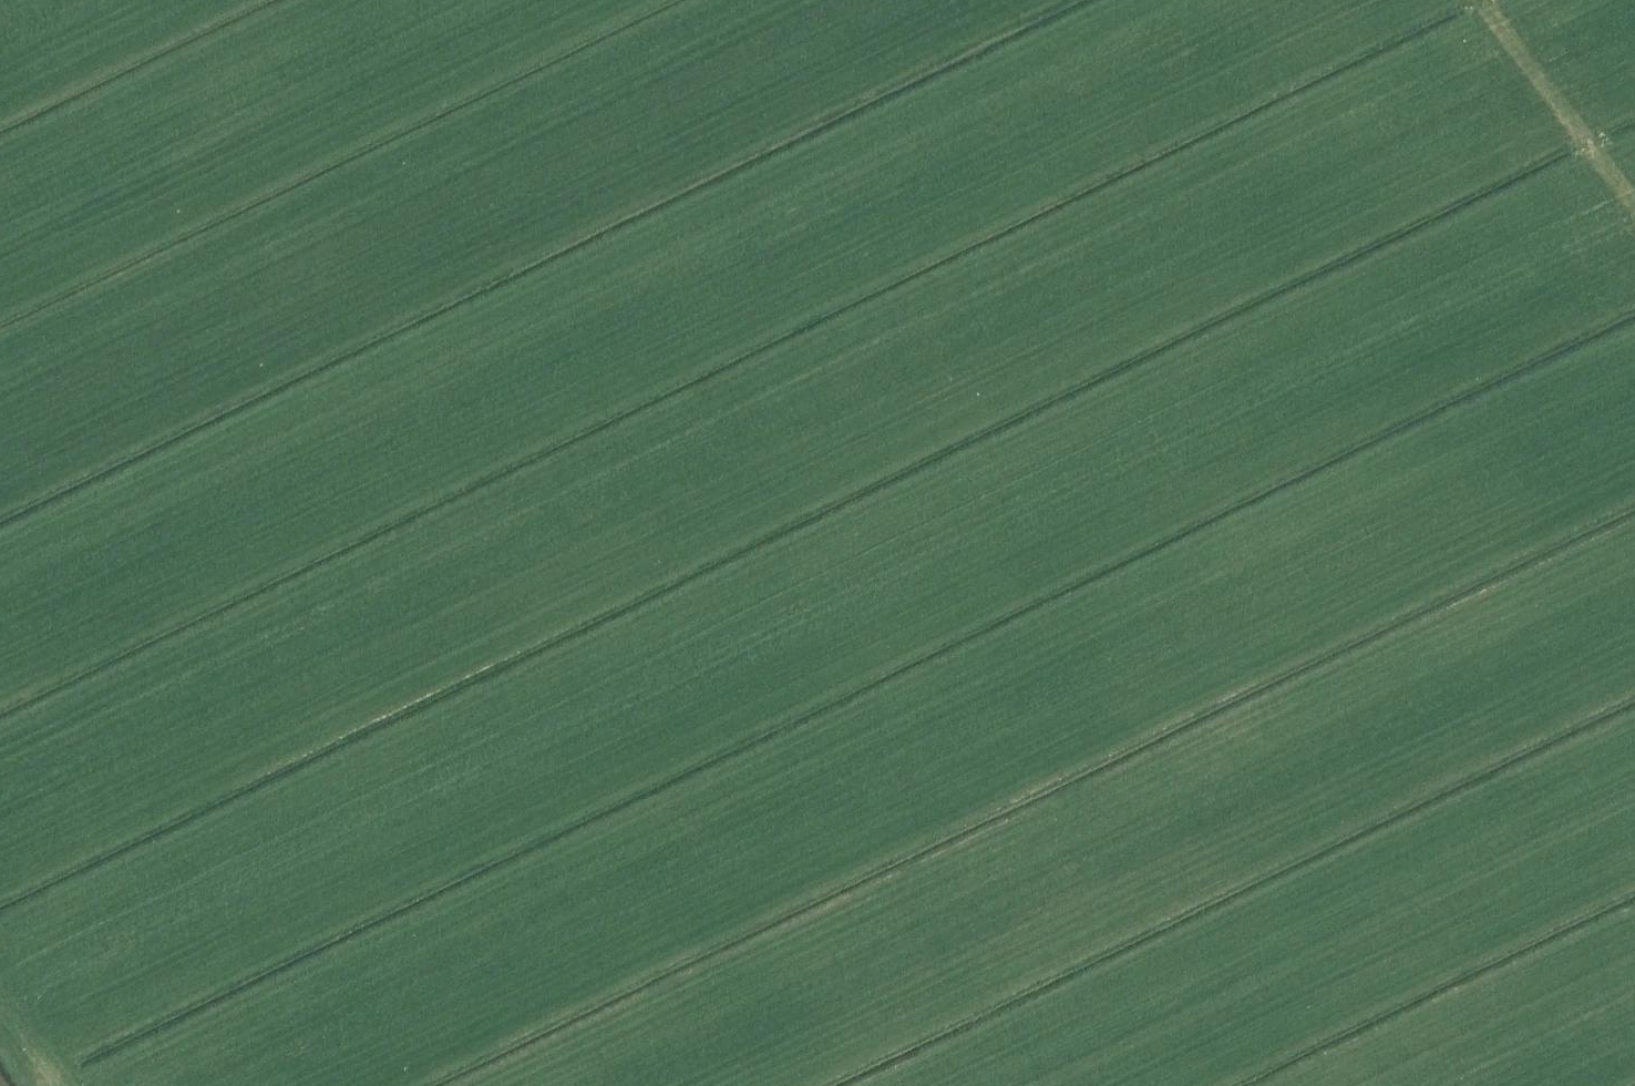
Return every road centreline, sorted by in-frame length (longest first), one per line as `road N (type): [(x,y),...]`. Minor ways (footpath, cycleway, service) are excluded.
road 1 (track): [(1487,0),(1634,198)]

